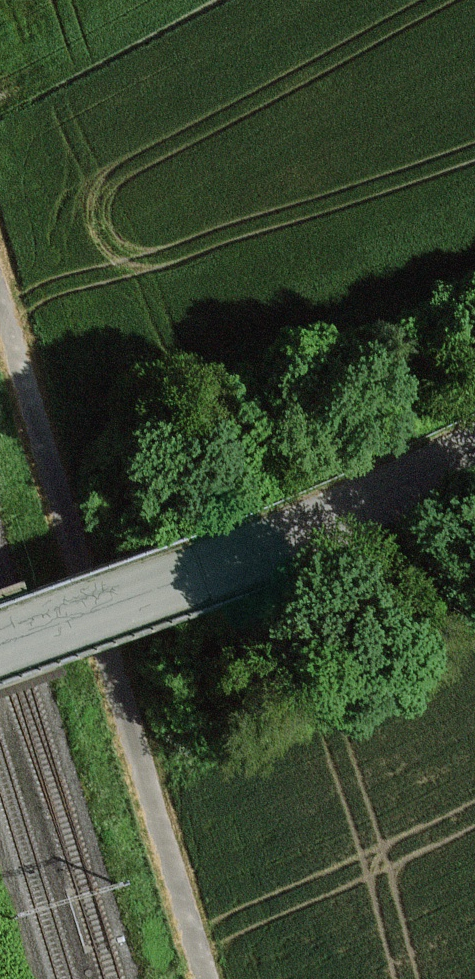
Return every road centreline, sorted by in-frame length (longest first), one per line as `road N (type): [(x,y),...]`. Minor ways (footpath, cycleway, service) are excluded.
road 1 (track): [(0,298),(207,978)]
road 2 (track): [(474,447),(214,567)]
road 3 (unclassified): [(214,567),(0,644)]

